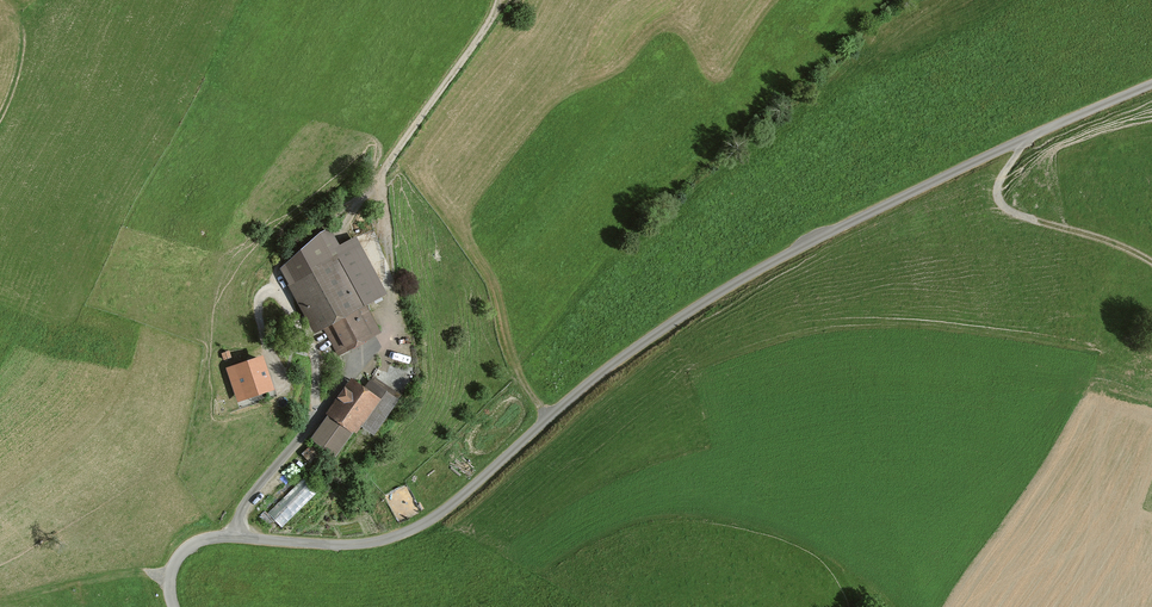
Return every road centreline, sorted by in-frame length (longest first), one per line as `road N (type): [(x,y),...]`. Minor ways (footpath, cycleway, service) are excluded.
road 1 (track): [(174,606),(172,575),(193,545),(235,537),(353,544),(421,525),(596,377),(703,303),(958,170),(1151,85)]
road 2 (track): [(492,0),(375,184),(280,268),(279,287),(313,359),(311,418),(249,498),(235,537)]
road 3 (track): [(548,416),(520,377),(526,352),(636,217),(812,65)]
road 4 (track): [(1028,138),(1001,180),(1002,205),(1151,262)]

